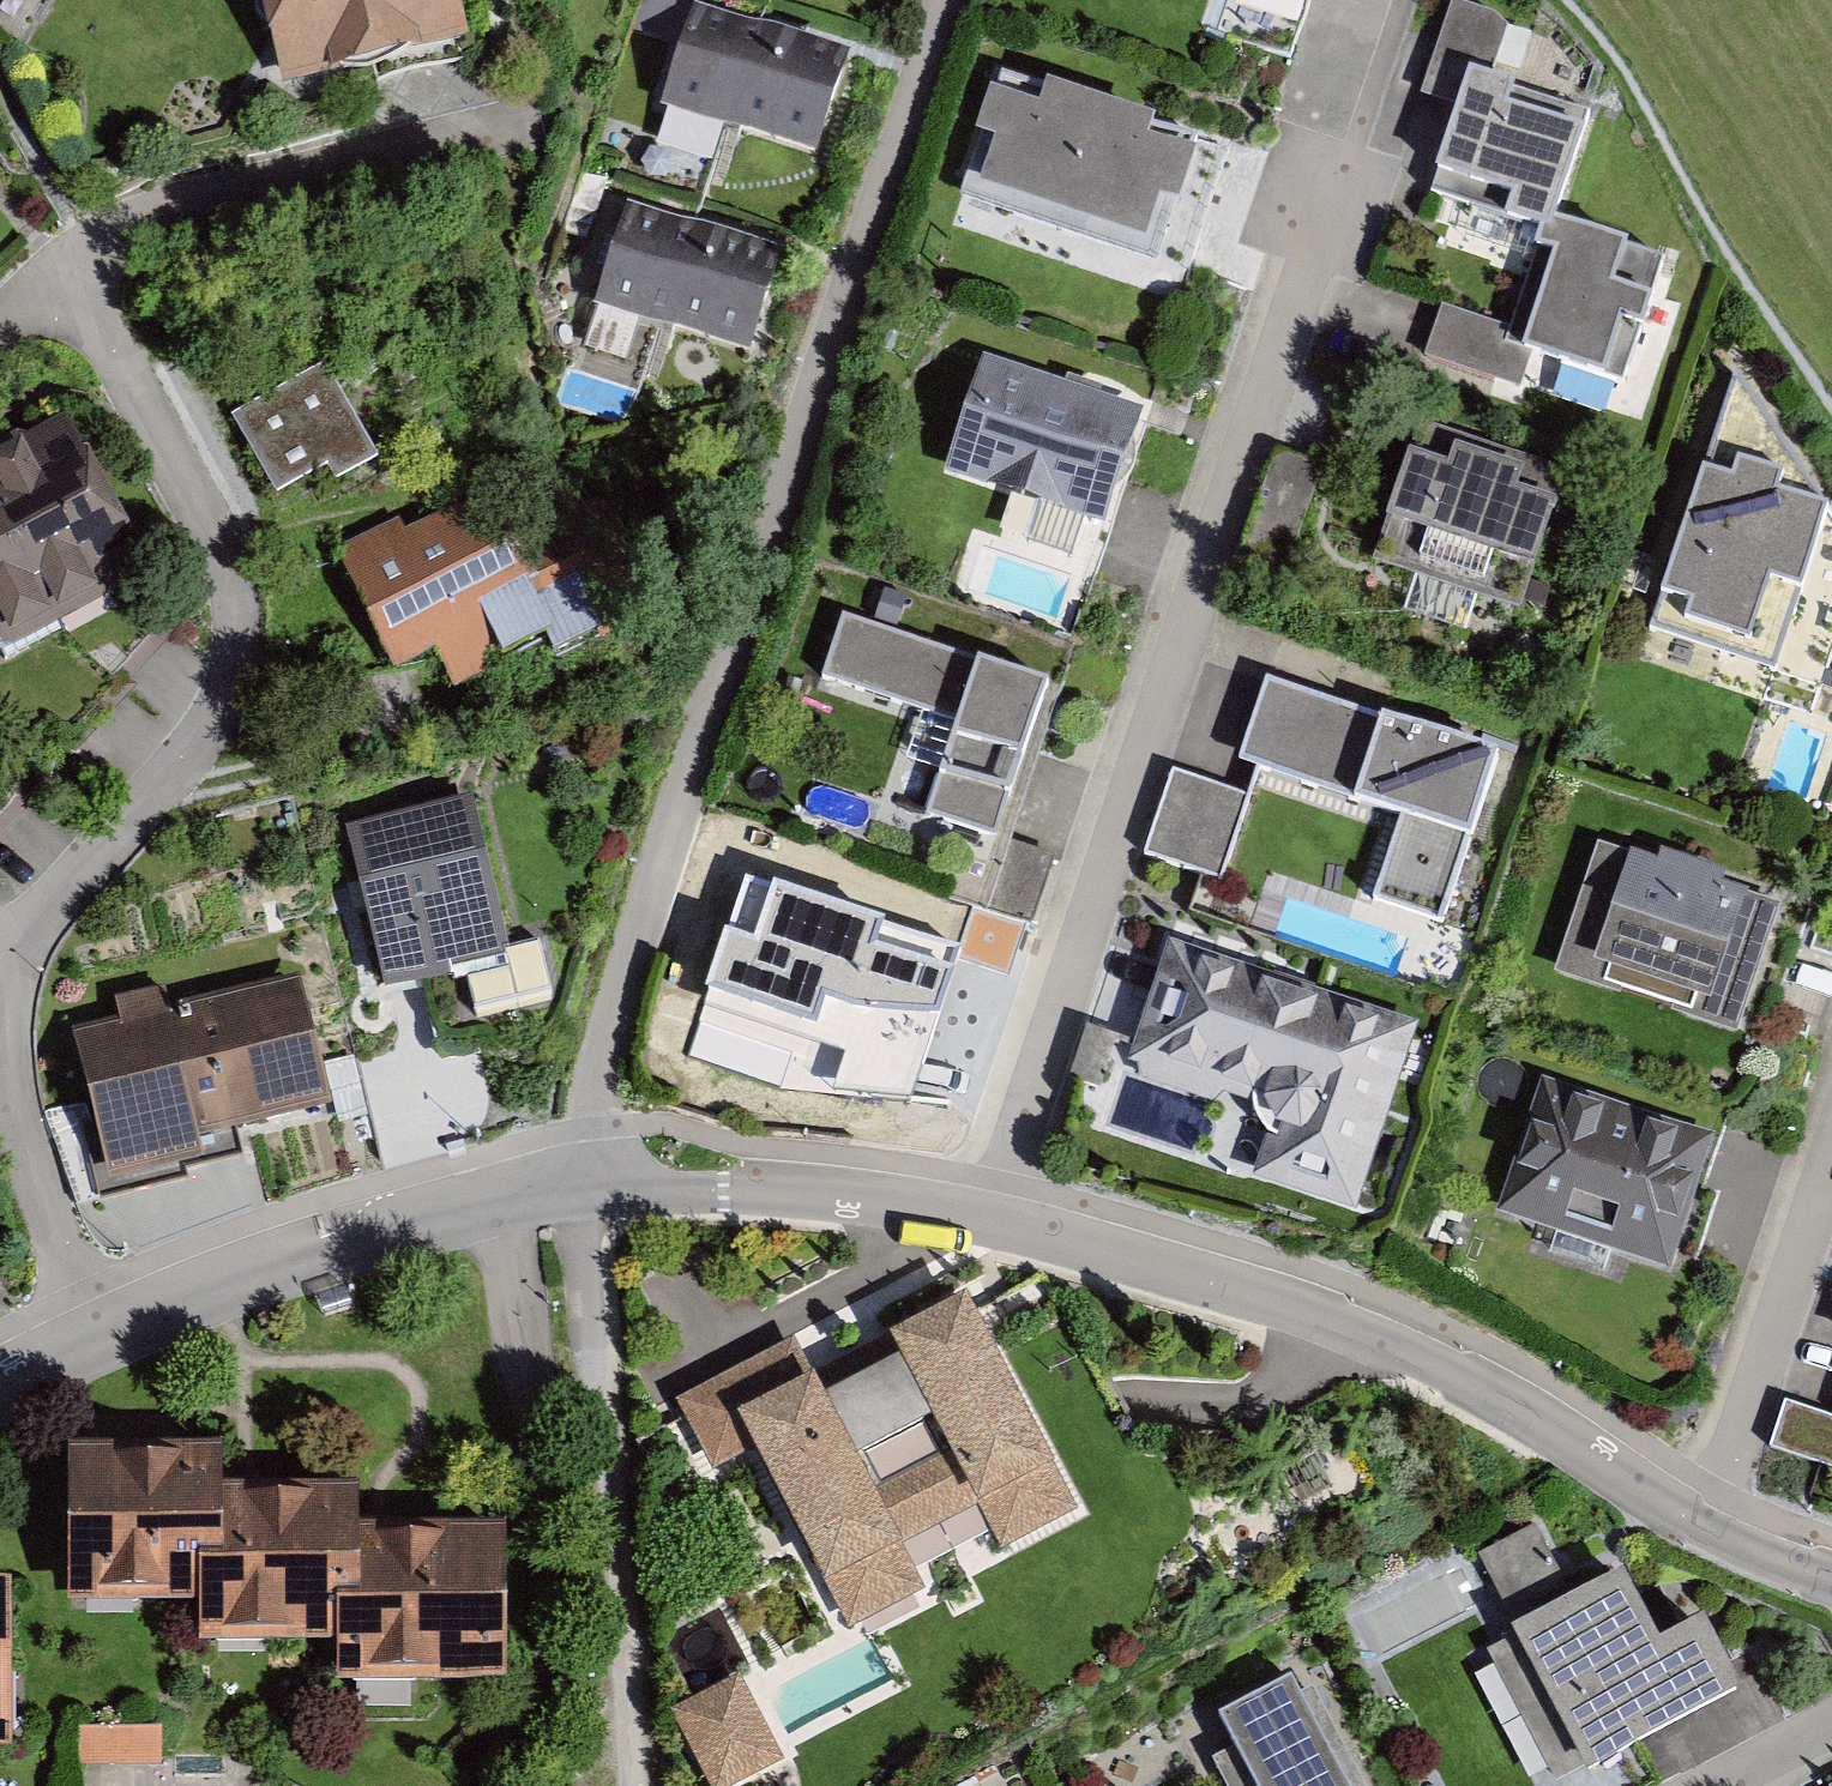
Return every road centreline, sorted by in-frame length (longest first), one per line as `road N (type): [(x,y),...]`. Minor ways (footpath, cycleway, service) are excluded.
road 1 (unclassified): [(583,1188),(599,1045),(944,0)]
road 2 (residential): [(988,1215),(1337,199)]
road 3 (residential): [(988,1215),(1284,1300),(1376,1338),(1497,1396),(1715,1528)]
road 4 (residential): [(27,945),(72,881),(178,769),(232,696),(239,643),(238,597),(215,539),(61,275)]
road 5 (unclassified): [(641,1785),(632,1600),(583,1188)]
road 6 (residential): [(97,1337),(356,1245),(583,1188)]
road 7 (residential): [(61,275),(127,227),(521,122)]
road 8 (residential): [(97,1337),(22,1153),(5,1072),(8,990),(27,945)]
road 9 (residential): [(583,1188),(832,1194),(988,1215)]
road 10 (residential): [(1715,1528),(1831,1162)]
road 11 (residential): [(1831,1725),(1716,1785)]
road 12 (residential): [(1715,1528),(1831,1577)]

